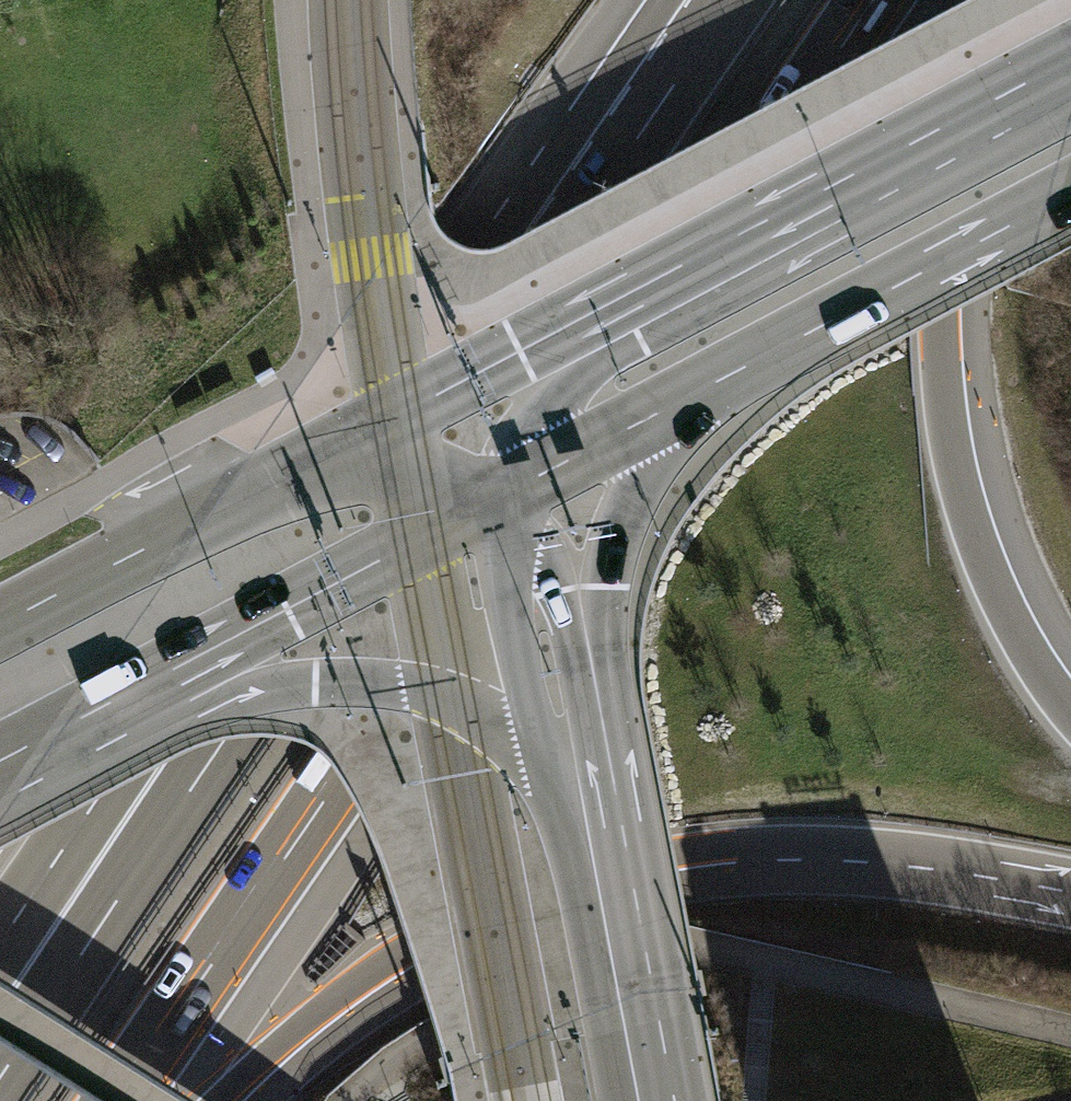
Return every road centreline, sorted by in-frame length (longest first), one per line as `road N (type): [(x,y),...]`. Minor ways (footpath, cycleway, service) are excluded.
road 1 (motorway): [(143,1100),(897,0)]
road 2 (motorway): [(712,0),(146,830)]
road 3 (motorway): [(235,1100),(337,1014),(413,963),(498,920),(628,878),(798,859),(905,862),(1070,890)]
road 4 (motorway): [(1070,701),(1035,655),(991,553),(951,395),(947,240),(956,176),(1014,0)]
road 5 (primary): [(1070,63),(525,352)]
road 6 (primary): [(155,682),(343,677),(445,696),(505,719),(554,752),(593,797)]
road 7 (primary): [(396,420),(0,624)]
road 8 (primary): [(155,682),(523,488)]
road 9 (primary): [(705,389),(1070,194)]
road 10 (secondary): [(573,691),(594,584),(640,474),(705,389)]
road 11 (secondary): [(593,797),(650,1100)]
road 12 (motorway): [(146,830),(0,1080)]
road 13 (motorway): [(146,830),(43,929),(0,983)]
road 14 (secondary): [(523,488),(573,691)]
road 15 (primary): [(523,488),(705,389)]
road 16 (primary): [(0,761),(155,682)]
road 17 (primary): [(525,352),(396,420)]
road 18 (primary): [(523,488),(396,420)]
road 19 (primary): [(525,352),(523,488)]

